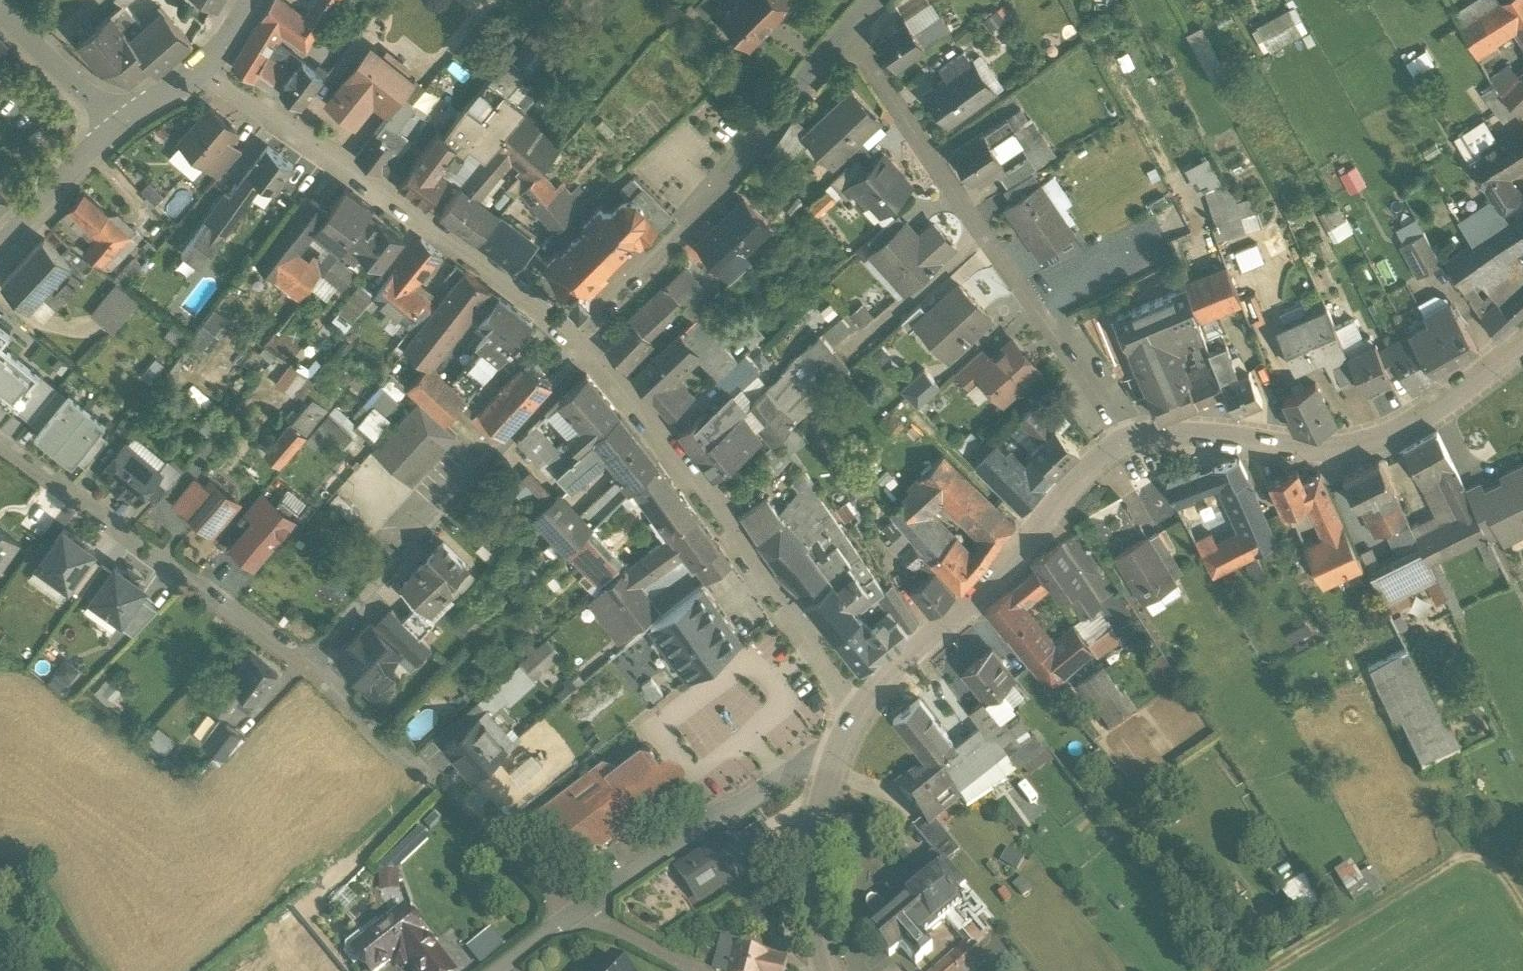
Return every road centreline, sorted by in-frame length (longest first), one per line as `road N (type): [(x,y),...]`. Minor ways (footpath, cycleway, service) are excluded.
road 1 (residential): [(847,31),(1125,441)]
road 2 (residential): [(573,327),(200,62)]
road 3 (residential): [(858,711),(686,457),(591,345)]
road 4 (tertiary): [(1125,441),(1217,439),(1302,454),(1360,449),(1405,430),(1522,348)]
road 5 (residential): [(308,655),(591,345)]
road 6 (tertiary): [(858,711),(1125,441)]
road 7 (residential): [(0,433),(308,655)]
road 8 (residential): [(308,655),(574,917)]
road 9 (residential): [(574,917),(811,759),(834,759)]
road 10 (track): [(1522,901),(1483,862),(1464,862),(1274,970)]
road 11 (tertiary): [(825,970),(808,881),(834,759)]
road 12 (residential): [(573,327),(717,176)]
road 13 (residential): [(717,176),(847,31)]
road 14 (residential): [(0,244),(121,118)]
road 15 (residential): [(121,118),(0,9)]
road 16 (residential): [(574,917),(682,970)]

